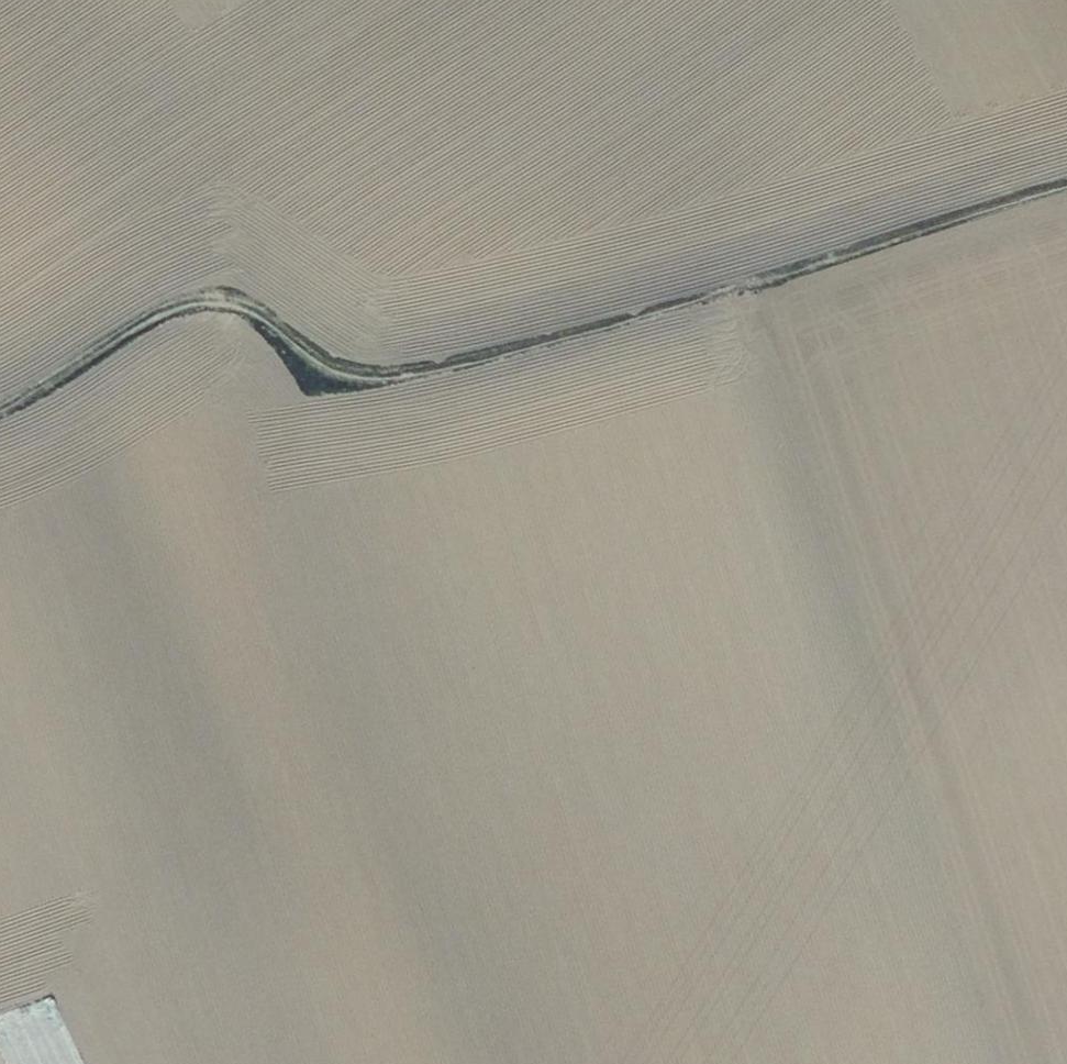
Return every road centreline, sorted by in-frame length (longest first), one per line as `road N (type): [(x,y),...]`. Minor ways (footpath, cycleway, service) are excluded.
road 1 (track): [(1066,199),(324,387),(230,307),(159,303),(0,405)]

